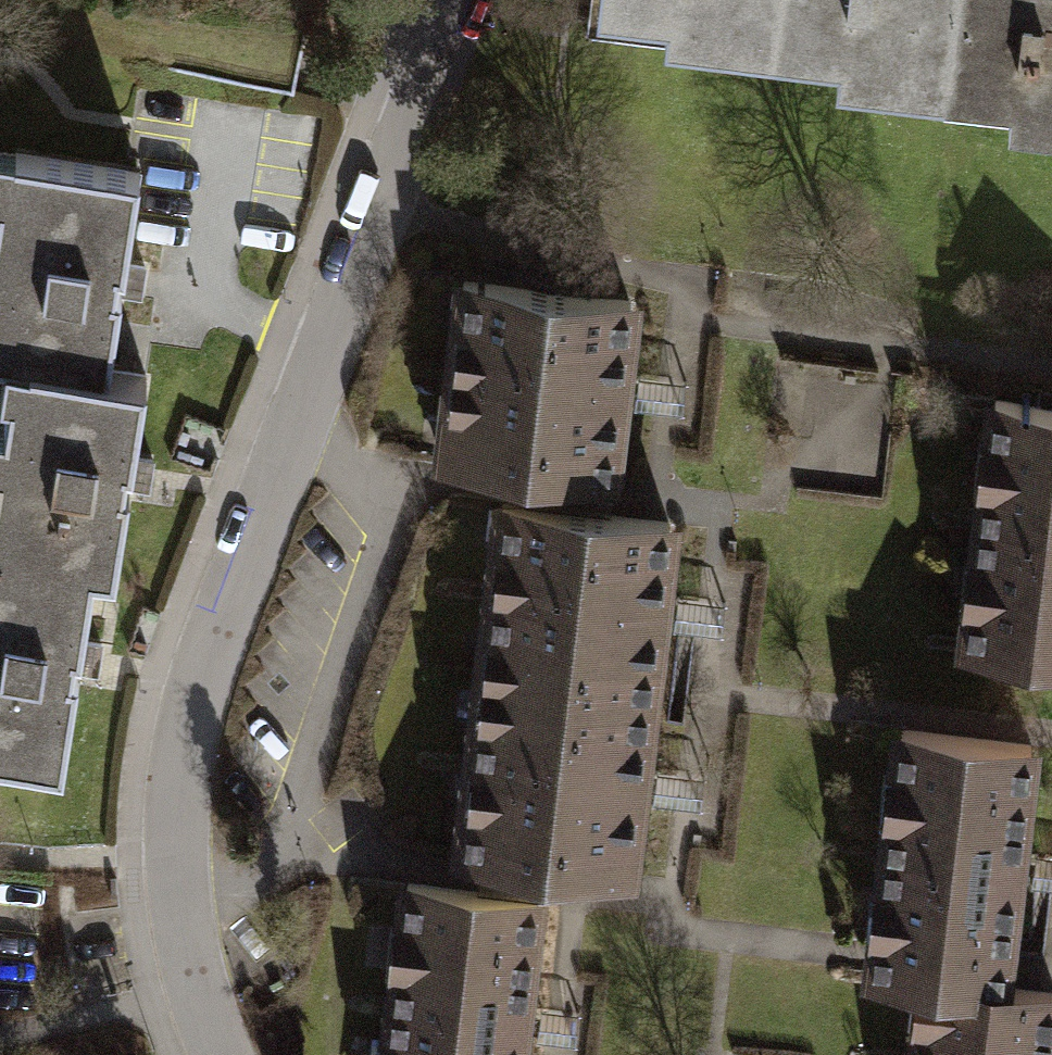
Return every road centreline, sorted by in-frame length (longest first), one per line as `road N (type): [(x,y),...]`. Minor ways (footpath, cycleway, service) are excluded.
road 1 (residential): [(217,1054),(177,907),(176,811),(198,692),(221,595),(452,0)]

